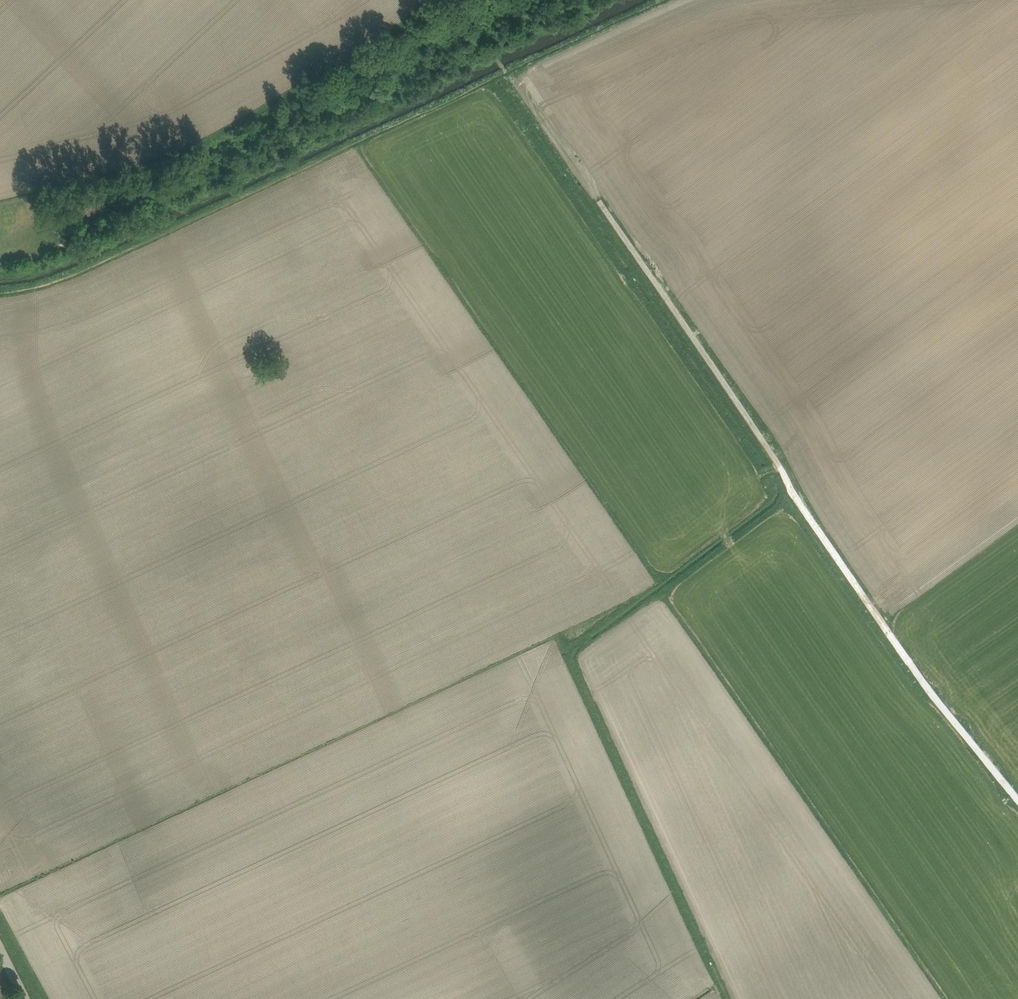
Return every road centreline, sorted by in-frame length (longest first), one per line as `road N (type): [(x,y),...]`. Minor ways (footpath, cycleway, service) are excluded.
road 1 (track): [(0,292),(64,277),(167,233),(665,0)]
road 2 (track): [(612,220),(905,658),(1017,804)]

